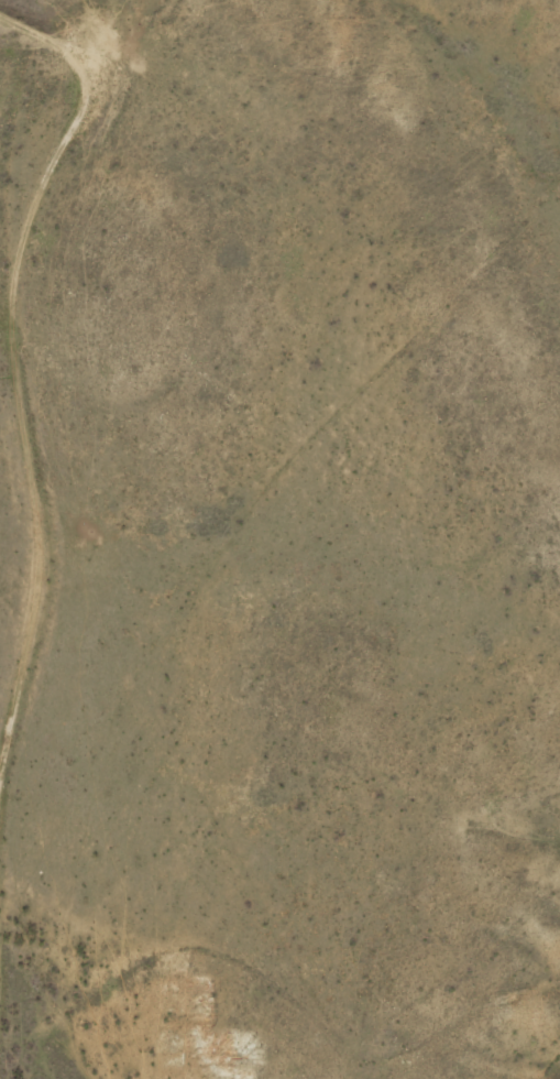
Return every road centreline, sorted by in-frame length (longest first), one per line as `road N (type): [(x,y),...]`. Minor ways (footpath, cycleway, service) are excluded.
road 1 (track): [(0,517),(76,590),(89,636),(120,678),(220,924),(252,976),(339,1055),(383,1068),(559,960)]
road 2 (residential): [(120,678),(559,153)]

